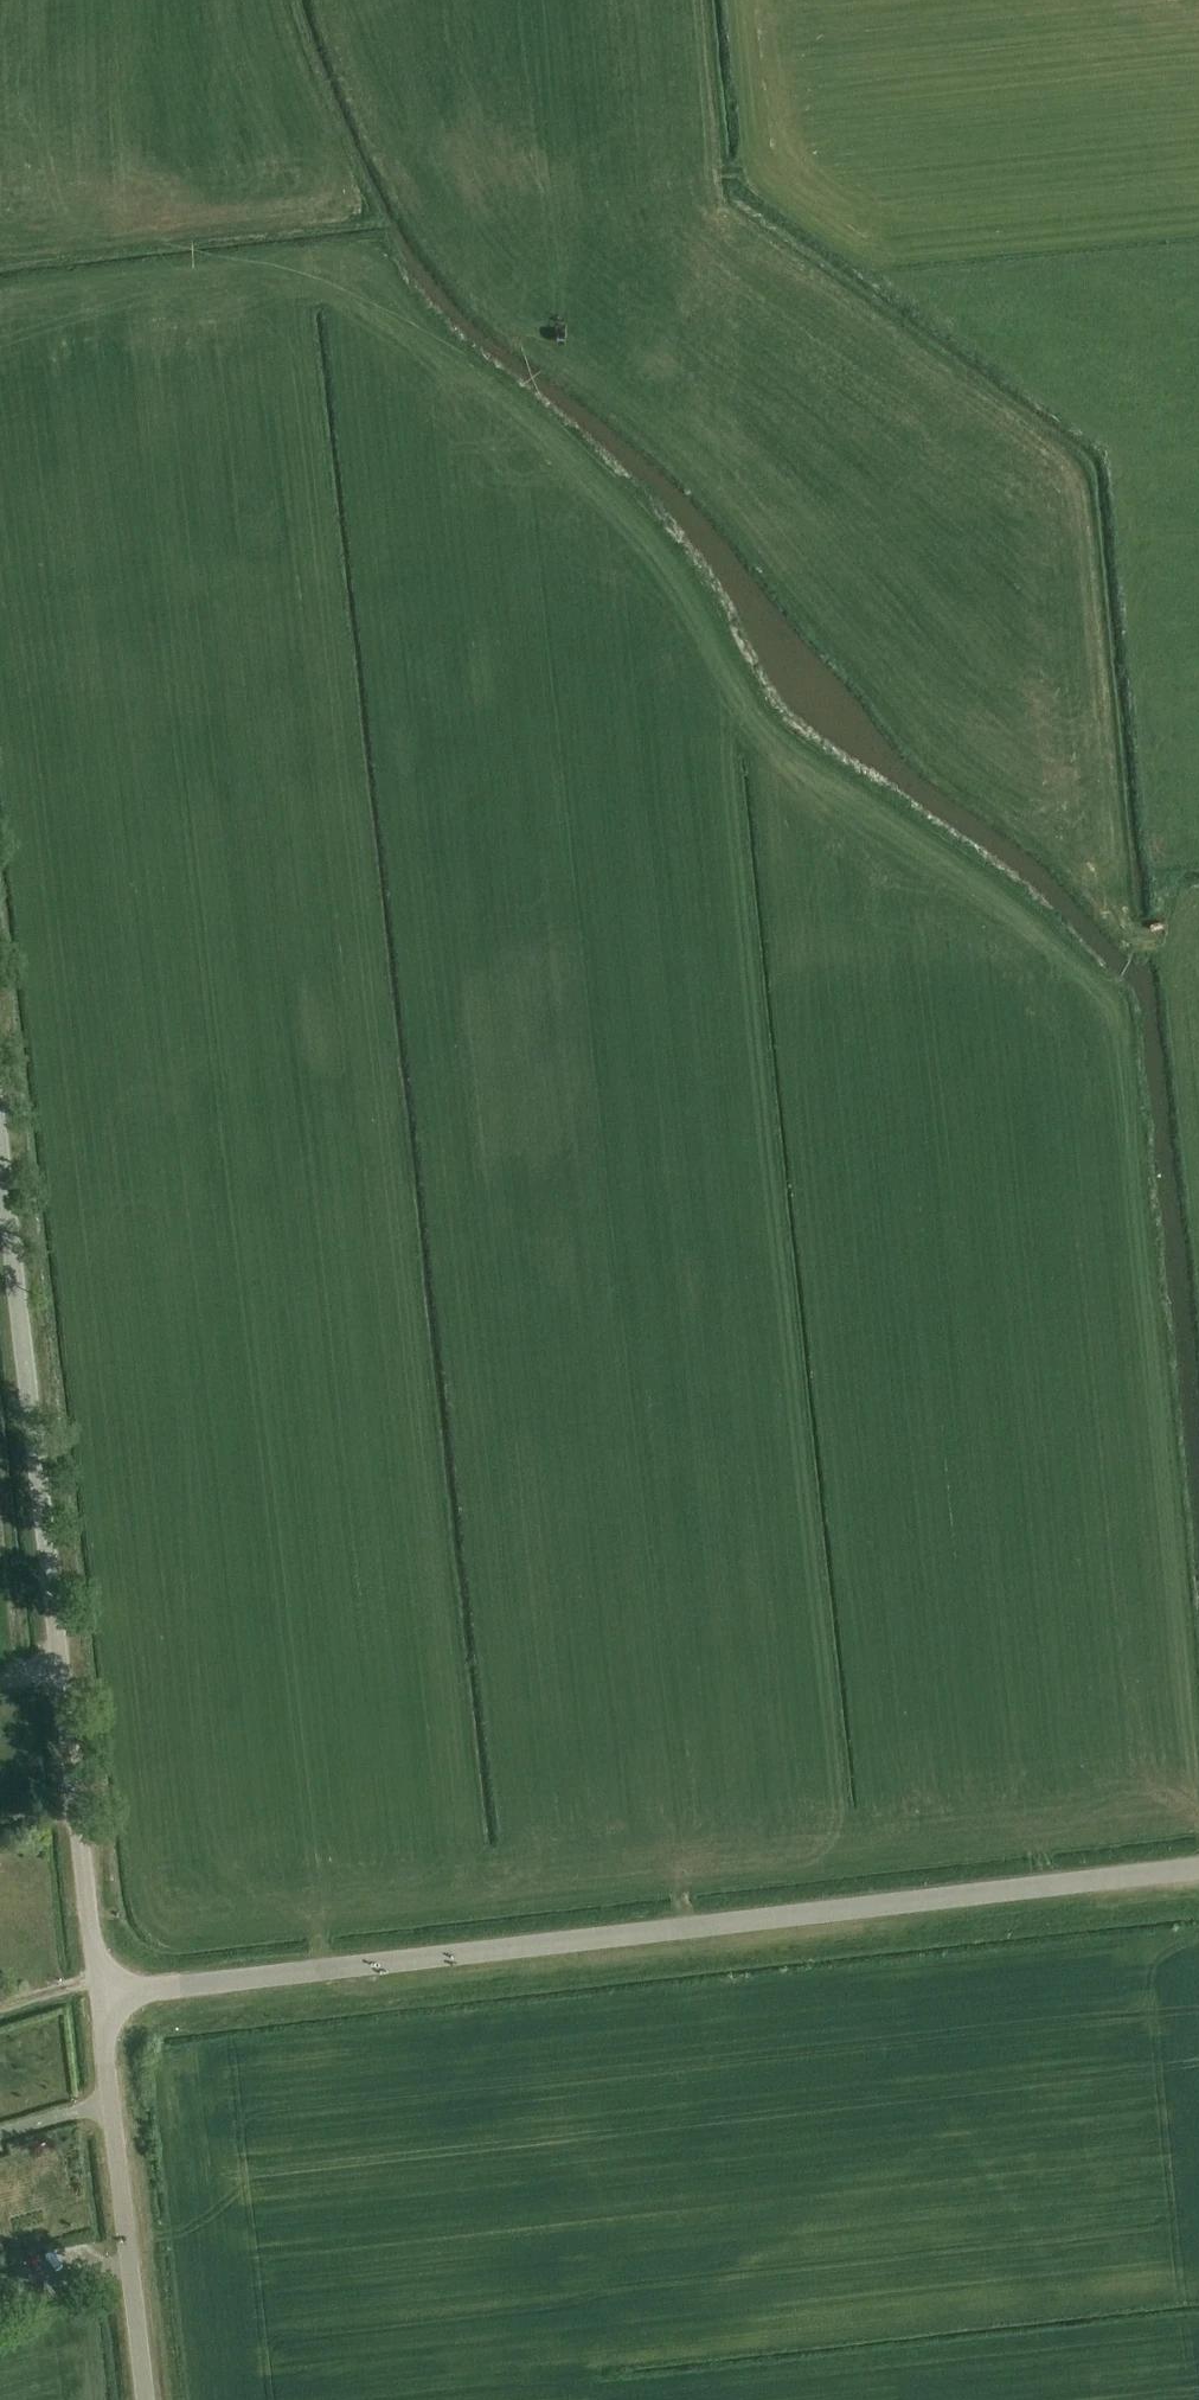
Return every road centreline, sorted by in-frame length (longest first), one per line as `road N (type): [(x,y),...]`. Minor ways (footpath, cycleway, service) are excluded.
road 1 (unclassified): [(101,1998),(1198,1866)]
road 2 (unclassified): [(101,1998),(0,1141)]
road 3 (unclassified): [(148,2399),(101,1998)]

